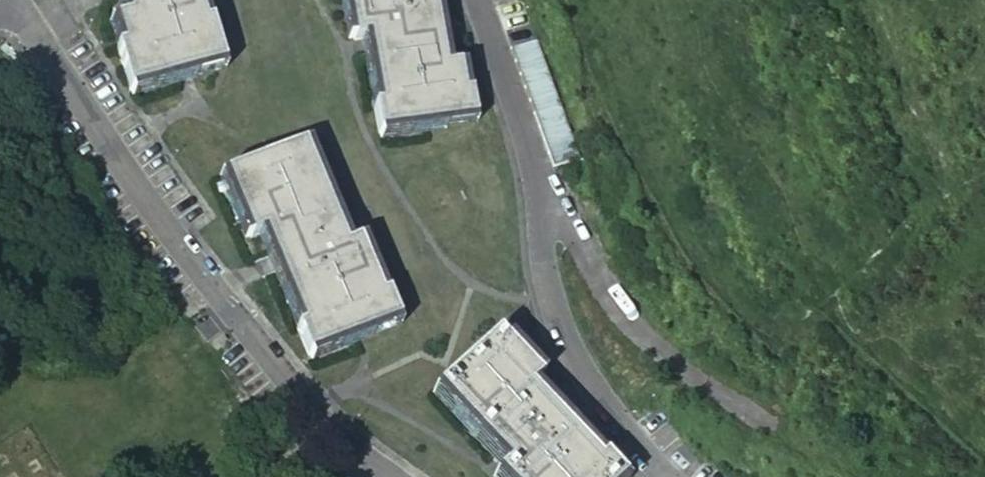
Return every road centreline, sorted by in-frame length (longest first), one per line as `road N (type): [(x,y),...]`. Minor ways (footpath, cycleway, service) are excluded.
road 1 (residential): [(392,476),(304,404),(177,258),(0,3)]
road 2 (residential): [(651,476),(578,390),(536,293),(520,126),(477,0)]

